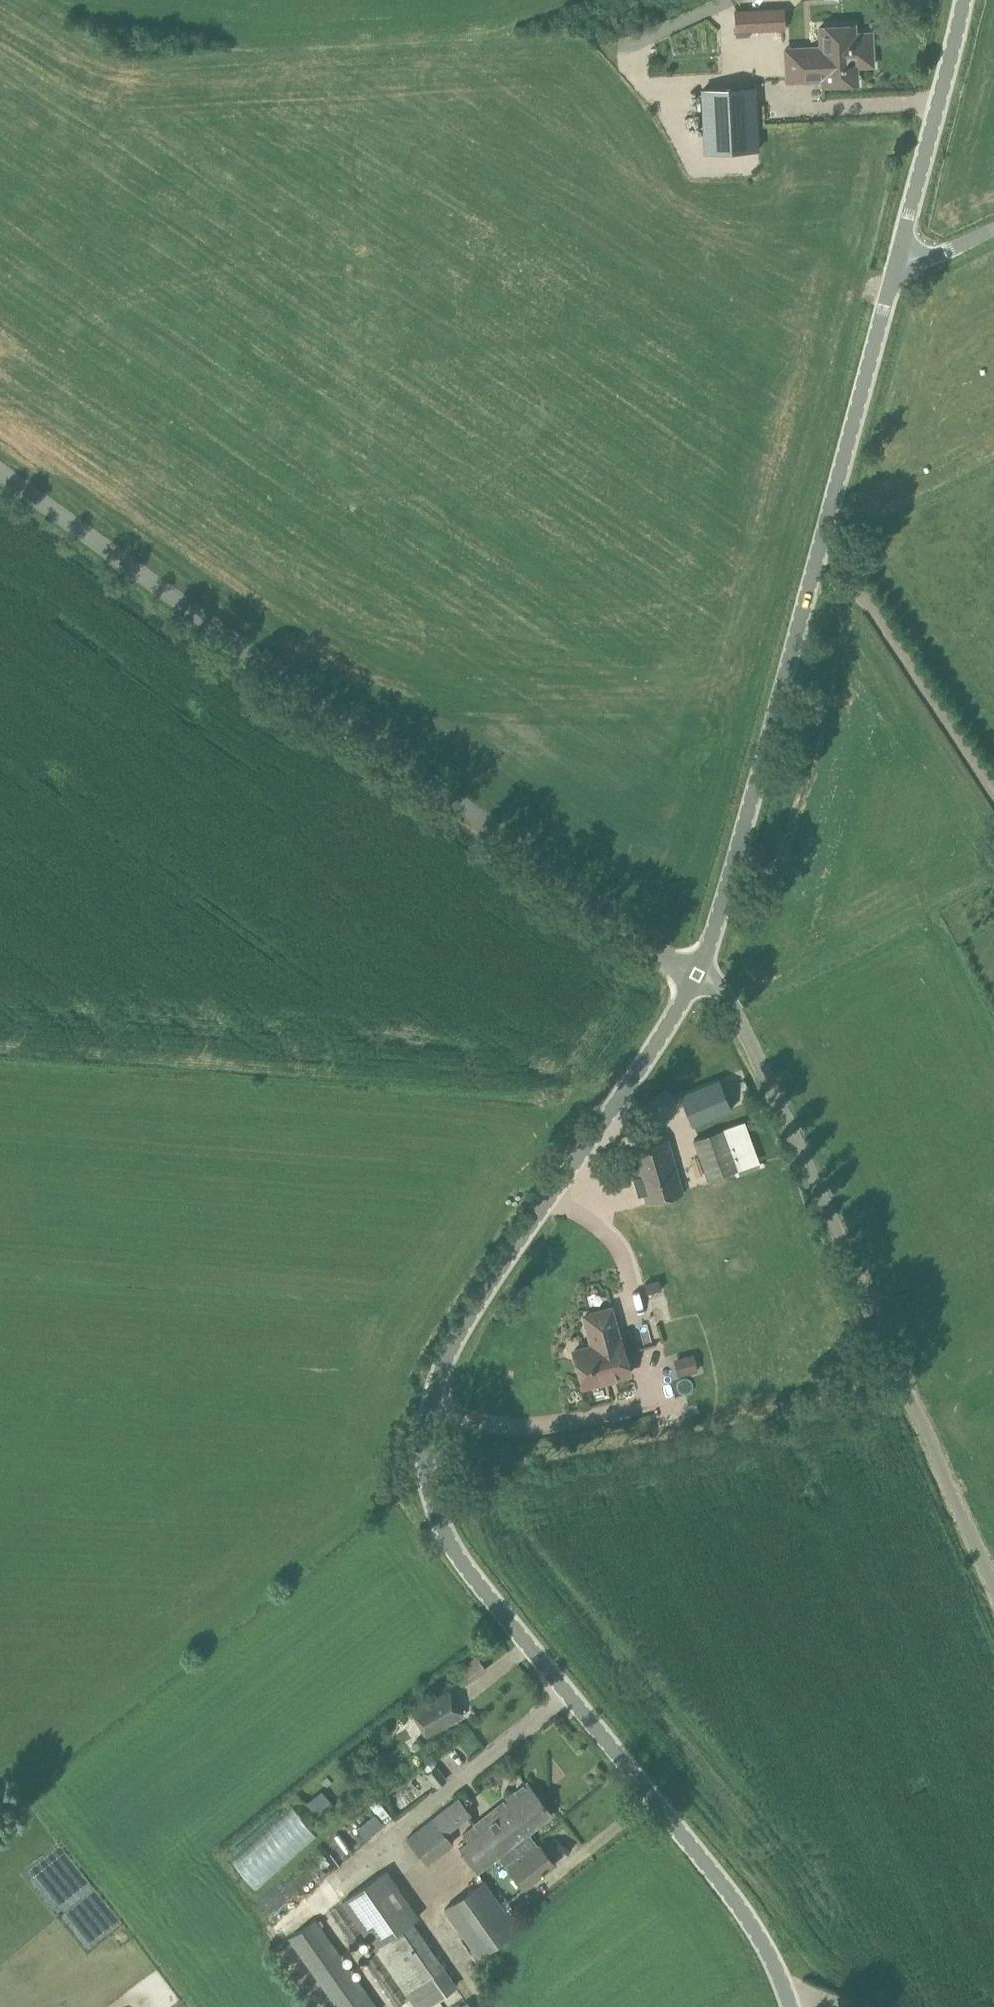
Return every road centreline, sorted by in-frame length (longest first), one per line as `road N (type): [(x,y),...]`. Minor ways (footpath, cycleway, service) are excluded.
road 1 (tertiary): [(791,2006),(741,1912),(467,1572),(445,1536),(426,1457),(428,1413),(461,1329),(697,980)]
road 2 (unclassified): [(697,980),(0,483)]
road 3 (tertiary): [(697,980),(897,258)]
road 4 (residential): [(993,1606),(731,1001),(697,980)]
road 5 (tertiary): [(897,258),(962,0)]

